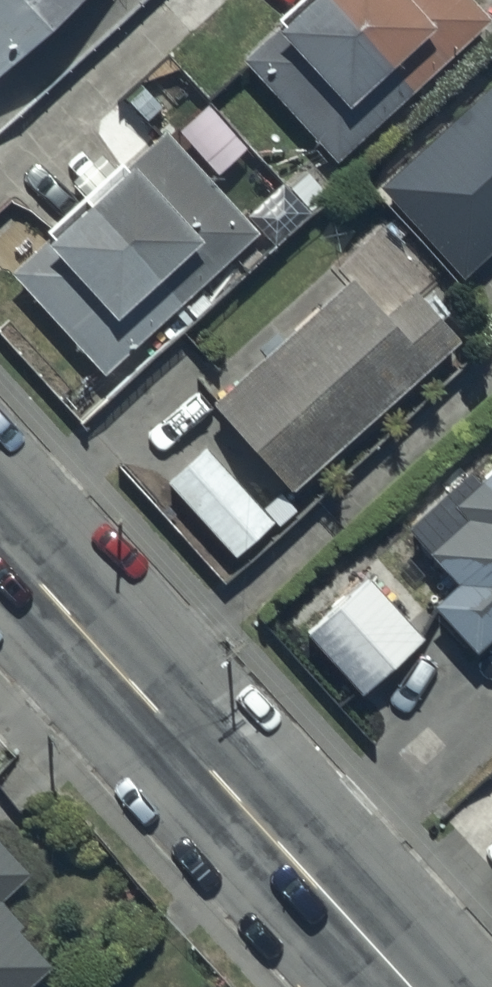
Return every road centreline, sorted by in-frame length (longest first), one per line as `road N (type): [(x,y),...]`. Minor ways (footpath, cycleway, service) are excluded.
road 1 (secondary): [(0,537),(411,986)]

